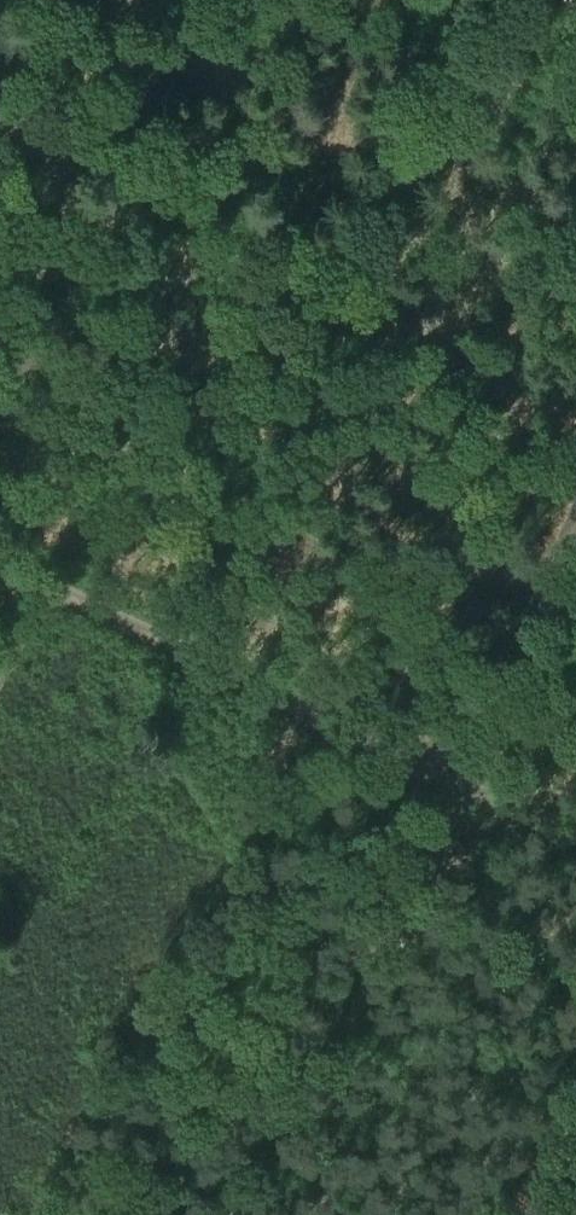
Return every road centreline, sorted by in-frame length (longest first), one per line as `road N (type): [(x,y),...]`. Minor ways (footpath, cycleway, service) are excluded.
road 1 (track): [(0,558),(439,772)]
road 2 (track): [(209,0),(0,421)]
road 3 (track): [(526,643),(439,772)]
road 4 (track): [(439,772),(575,837)]
road 5 (track): [(575,521),(526,643)]

